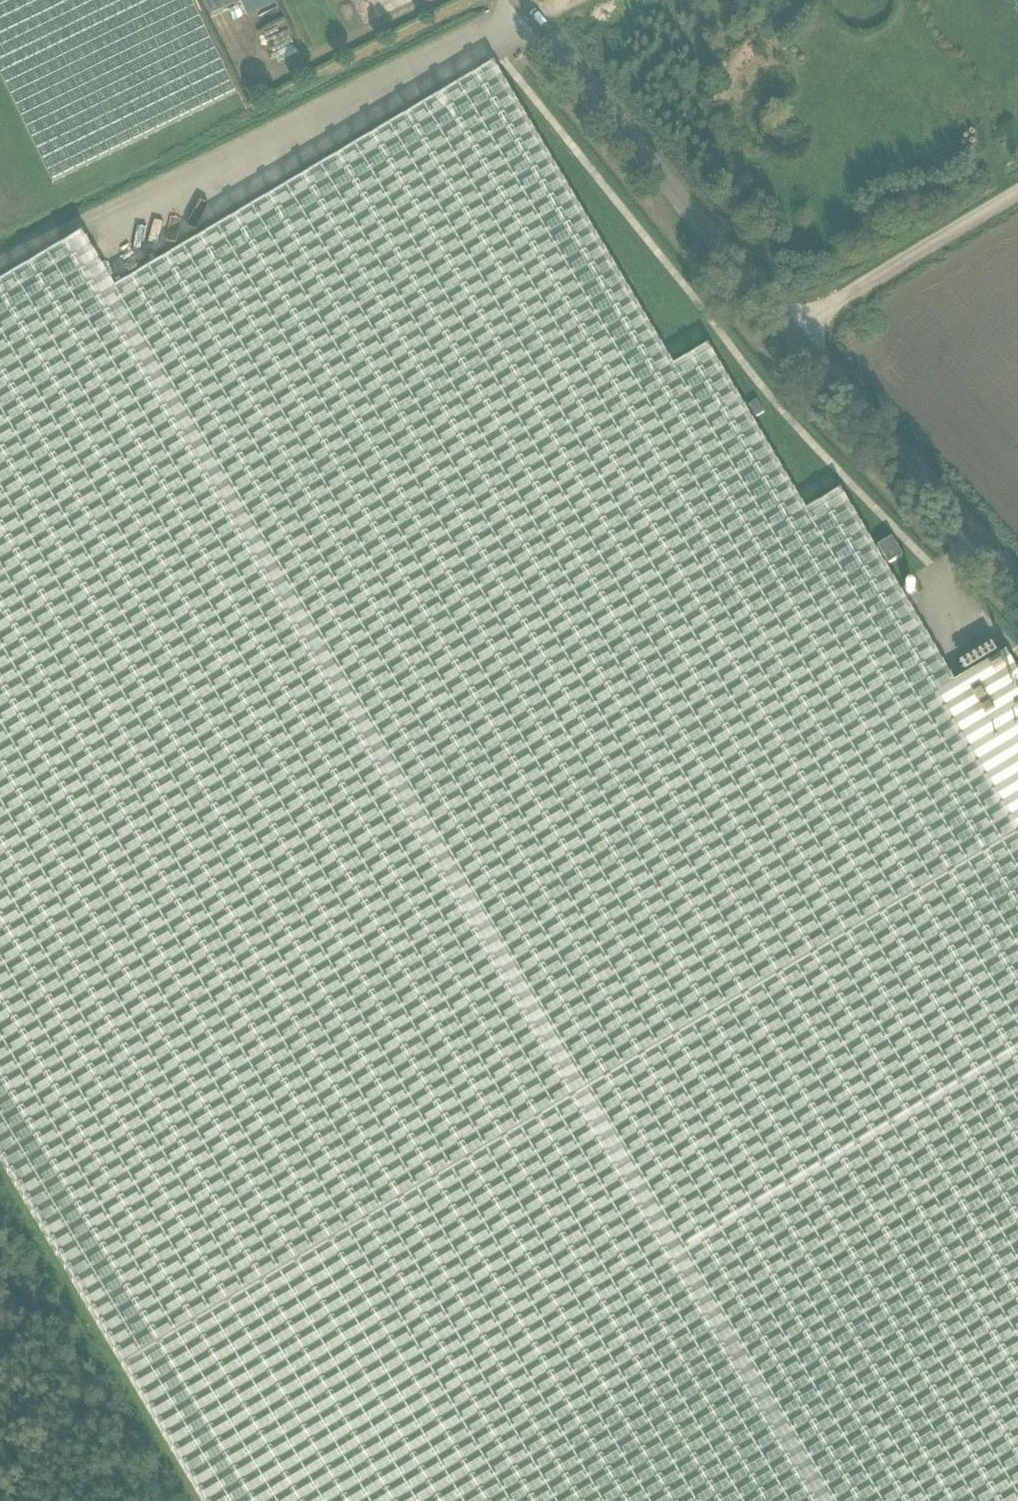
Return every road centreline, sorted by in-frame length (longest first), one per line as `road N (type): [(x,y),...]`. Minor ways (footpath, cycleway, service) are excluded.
road 1 (unclassified): [(794,335),(520,0)]
road 2 (unclassified): [(1017,588),(794,335)]
road 3 (unclassified): [(794,335),(1017,194)]

